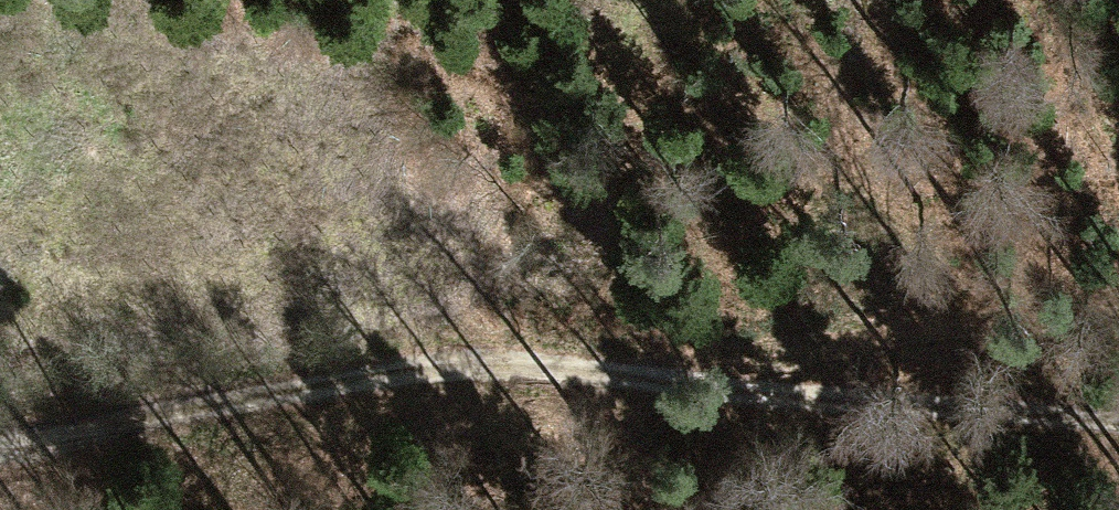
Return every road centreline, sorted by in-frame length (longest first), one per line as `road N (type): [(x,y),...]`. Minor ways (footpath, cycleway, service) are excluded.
road 1 (track): [(180,509),(352,383),(439,369),(662,374),(1118,420)]
road 2 (track): [(662,374),(1118,313)]
road 3 (track): [(0,426),(352,383)]

